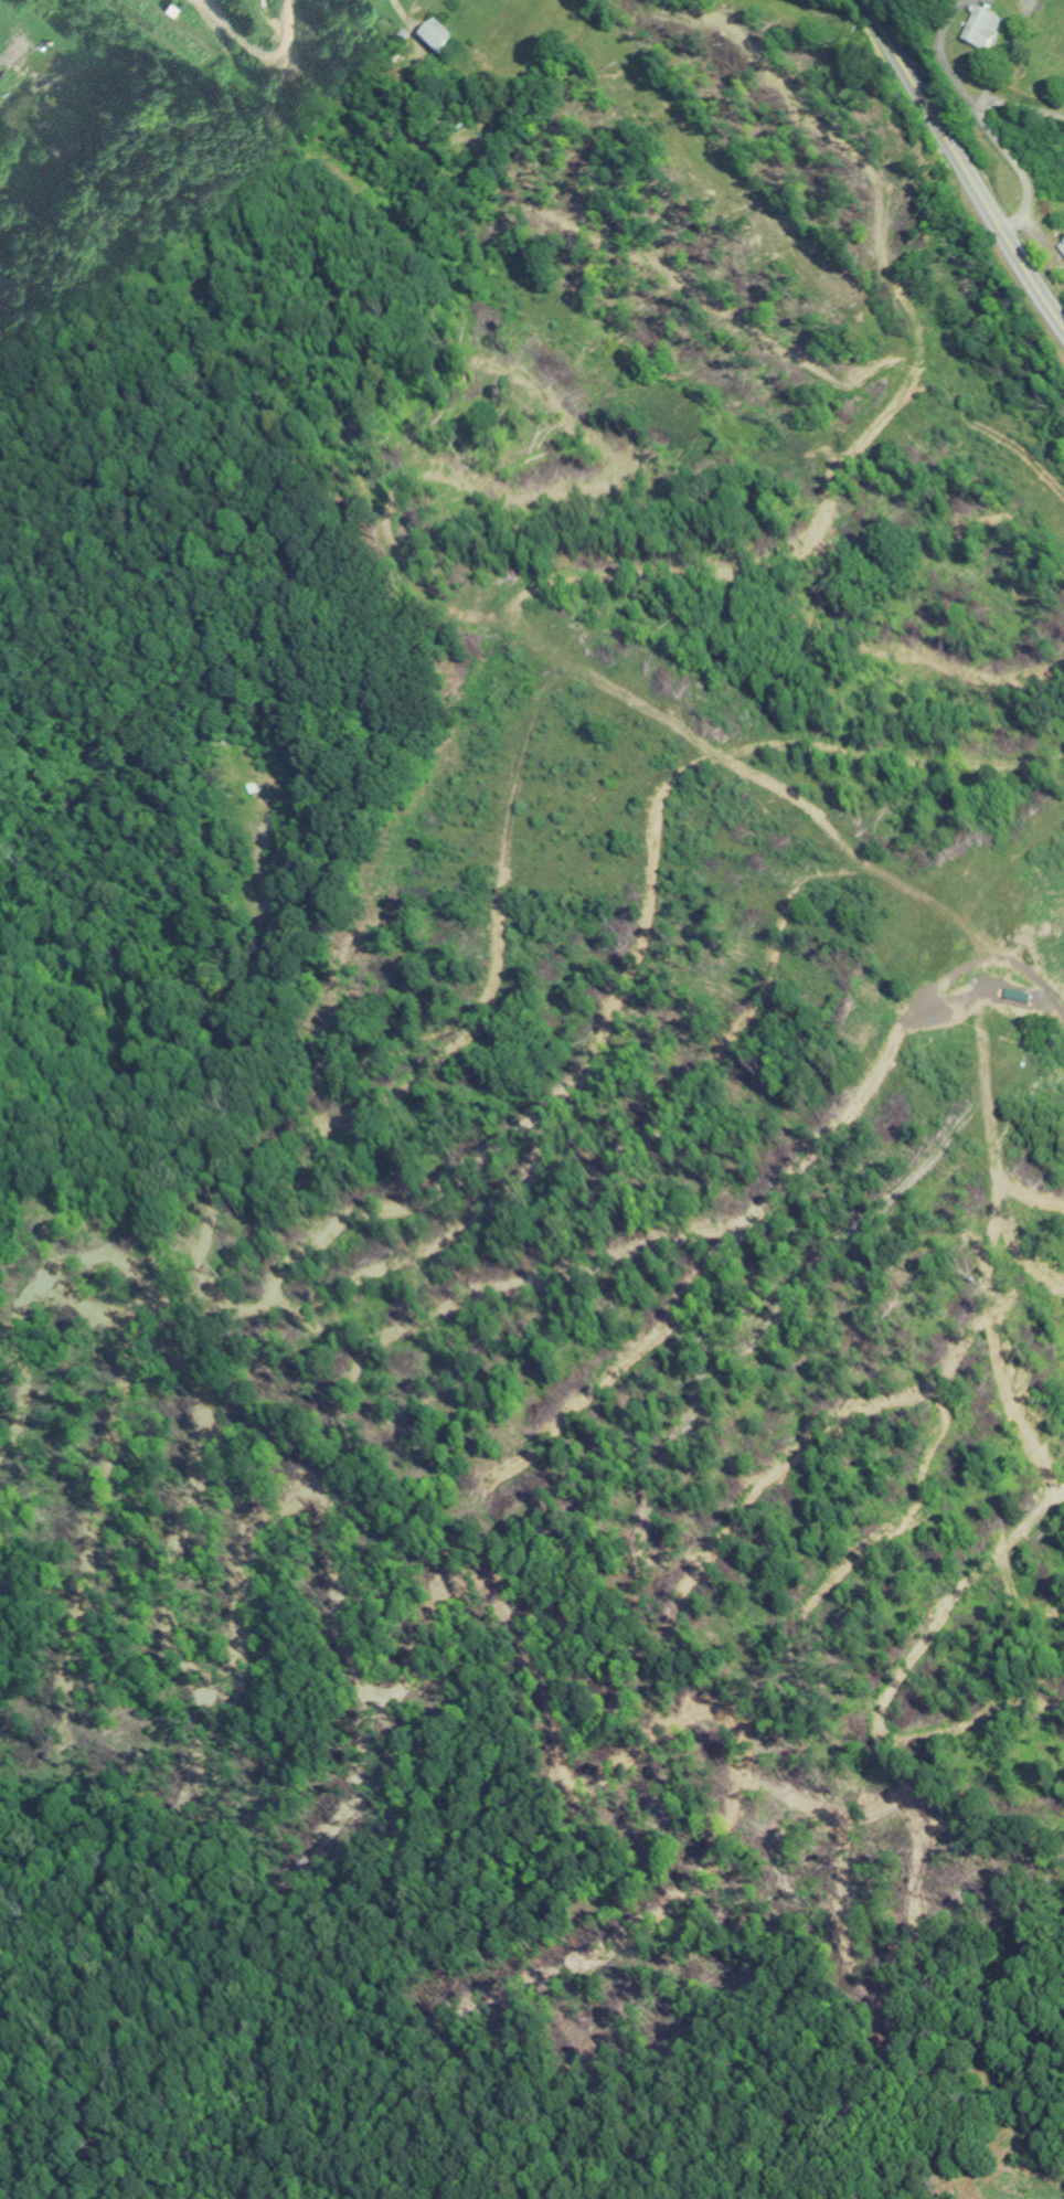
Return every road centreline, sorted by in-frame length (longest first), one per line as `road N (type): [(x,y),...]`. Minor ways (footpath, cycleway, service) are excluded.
road 1 (primary): [(1063,329),(864,0)]

